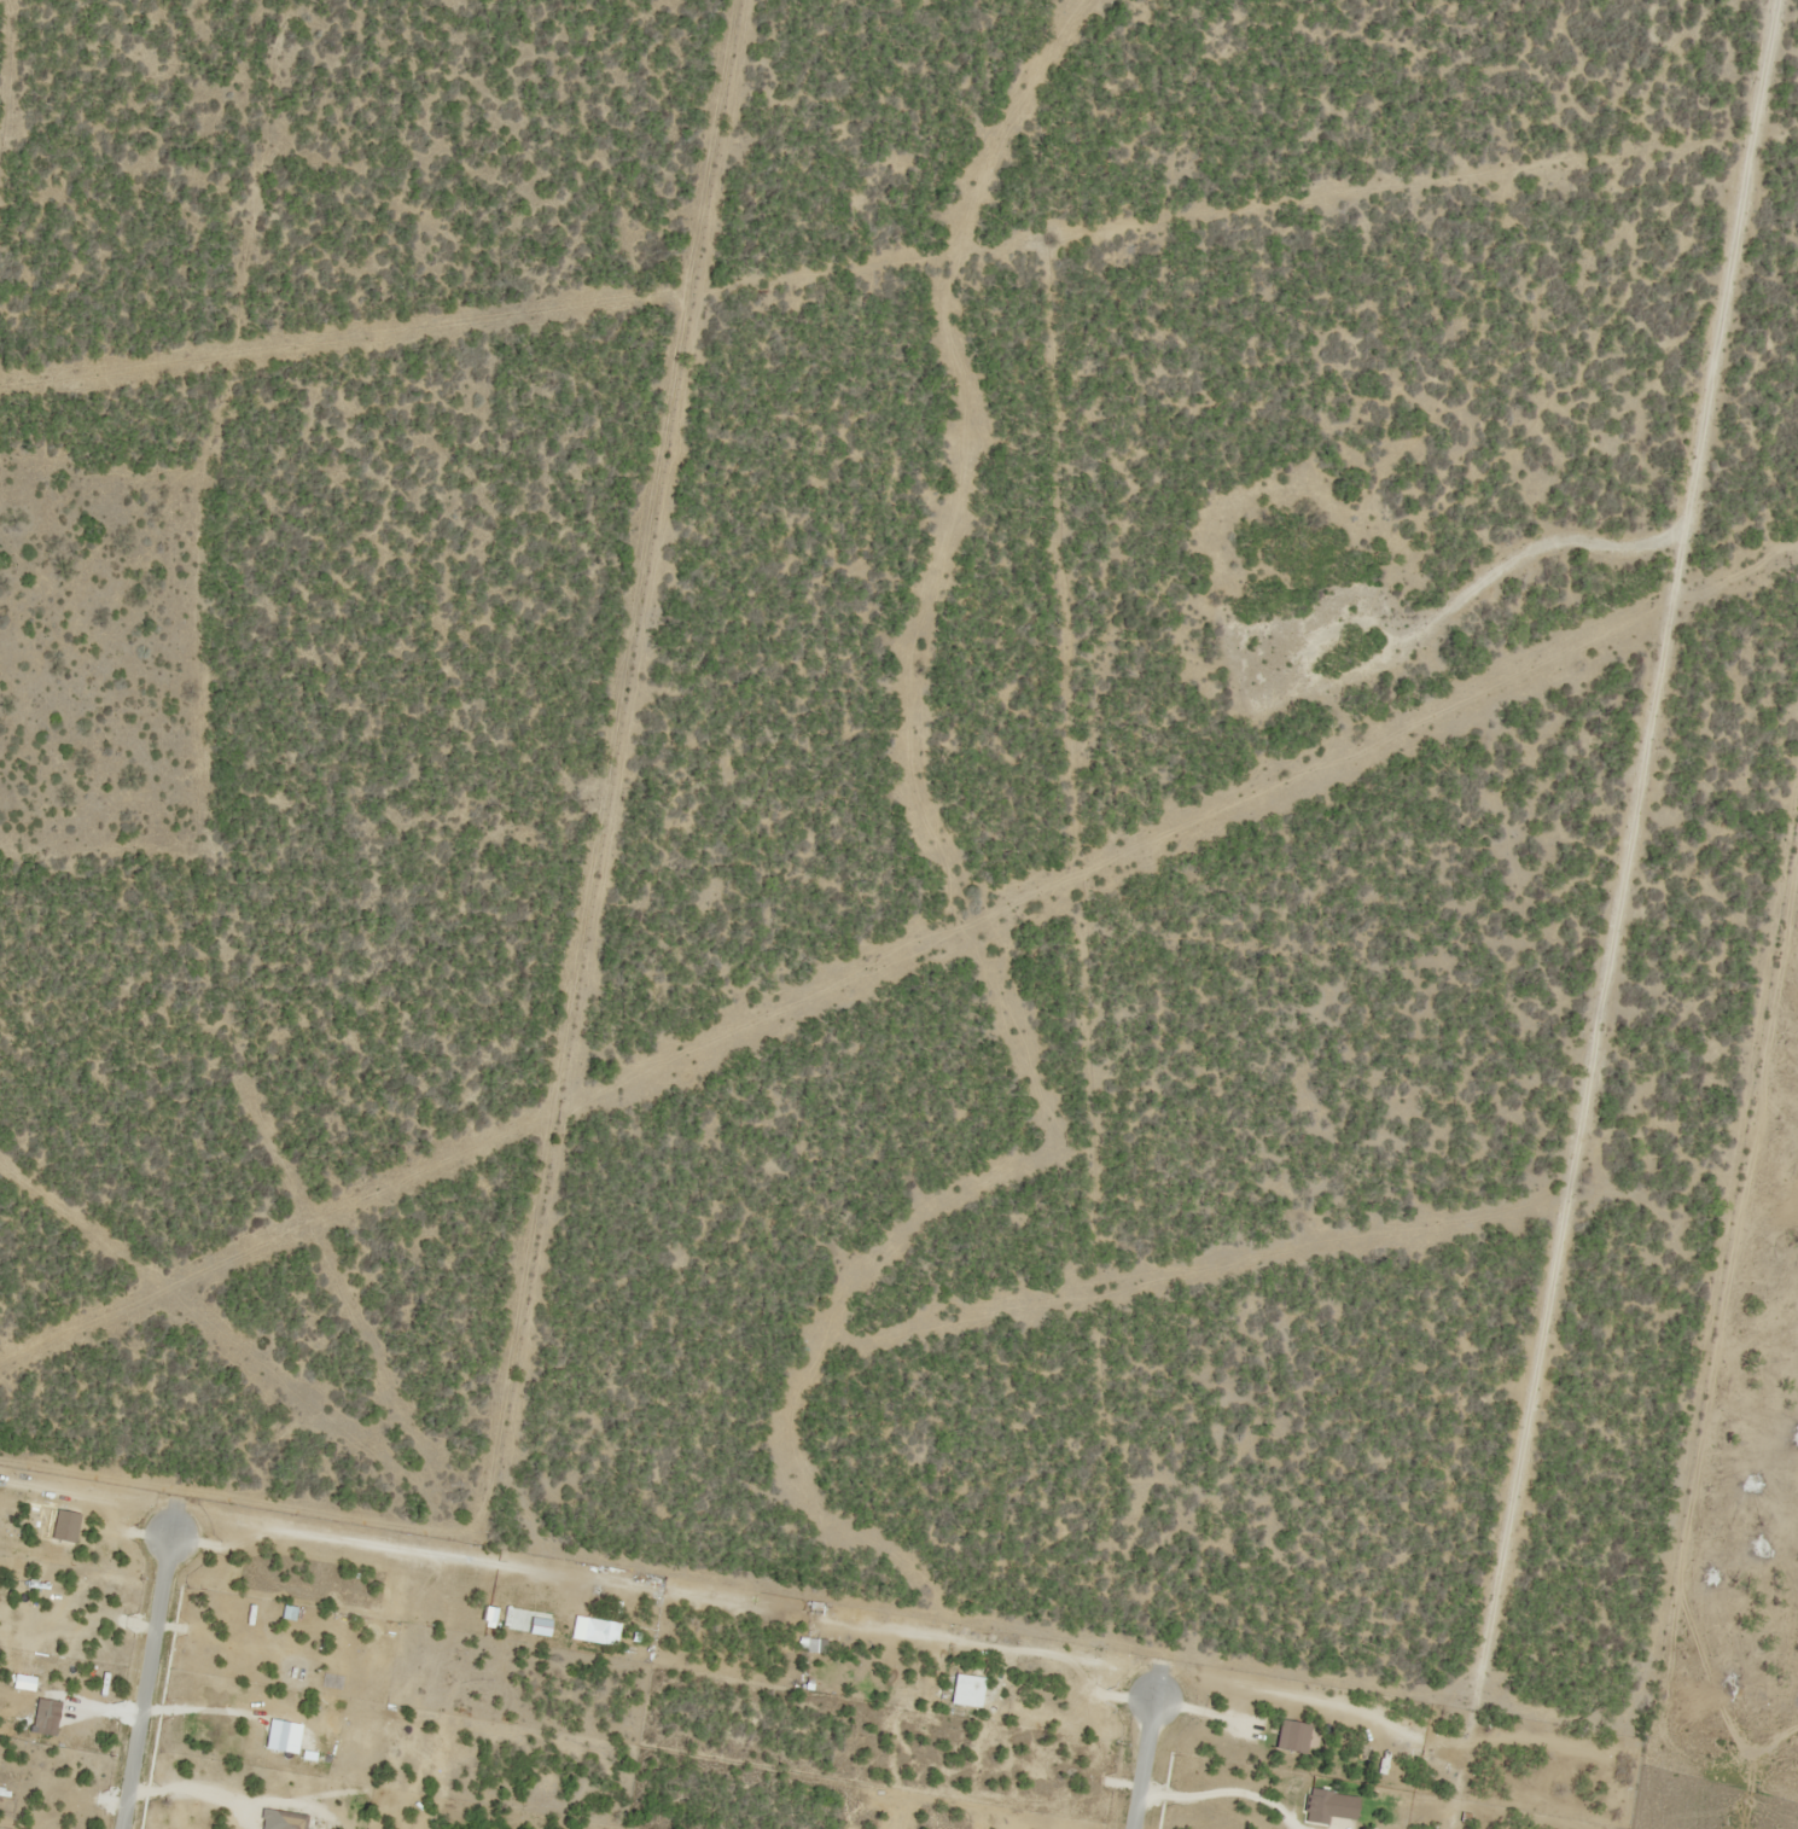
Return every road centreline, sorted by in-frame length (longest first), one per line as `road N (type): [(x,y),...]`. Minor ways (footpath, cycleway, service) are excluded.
road 1 (track): [(1446,1828),(1783,0)]
road 2 (track): [(0,1480),(1372,1712),(1420,1736),(1465,1736)]
road 3 (residential): [(171,1533),(122,1828)]
road 4 (residential): [(1132,1828),(1153,1700)]

